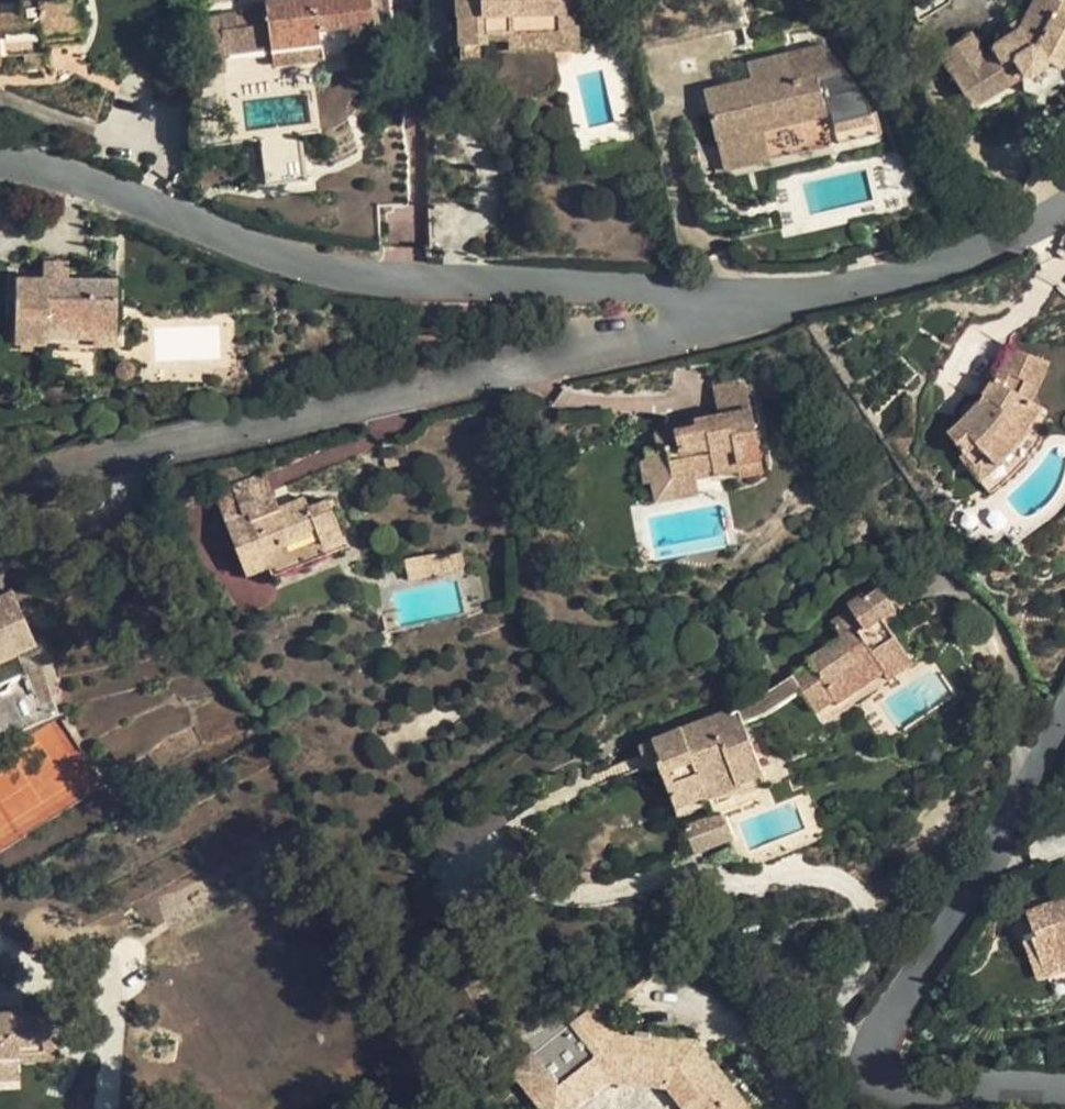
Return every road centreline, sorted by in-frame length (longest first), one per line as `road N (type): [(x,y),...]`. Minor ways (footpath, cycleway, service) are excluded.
road 1 (residential): [(783,301),(0,489)]
road 2 (residential): [(783,301),(368,282),(240,251),(101,191),(0,178)]
road 3 (residential): [(877,1108),(855,1084),(878,1036),(1064,731)]
road 4 (residential): [(1064,206),(938,271),(783,301)]
road 5 (residential): [(1064,1092),(895,1108)]

